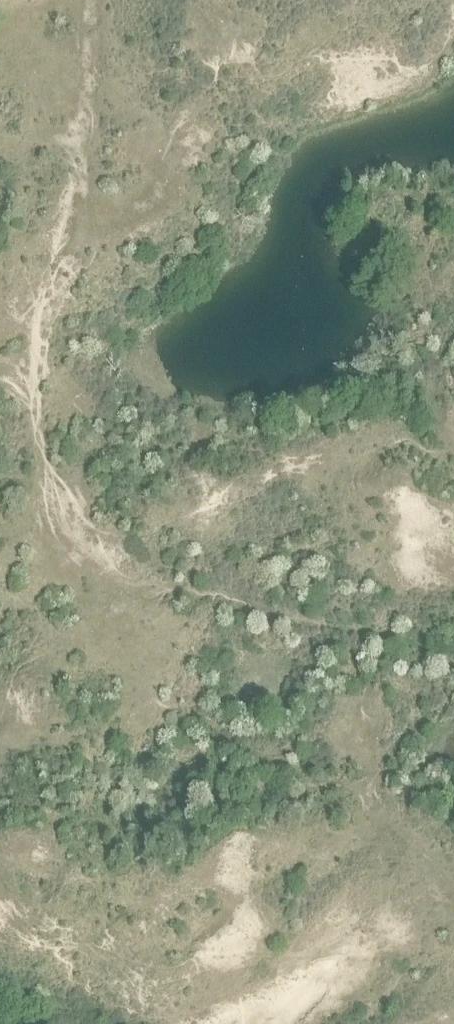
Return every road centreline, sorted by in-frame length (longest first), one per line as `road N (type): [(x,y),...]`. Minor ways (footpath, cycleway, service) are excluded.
road 1 (track): [(453,666),(375,627),(149,589),(106,565),(63,516),(42,459),(34,320),(76,170),(89,0)]

